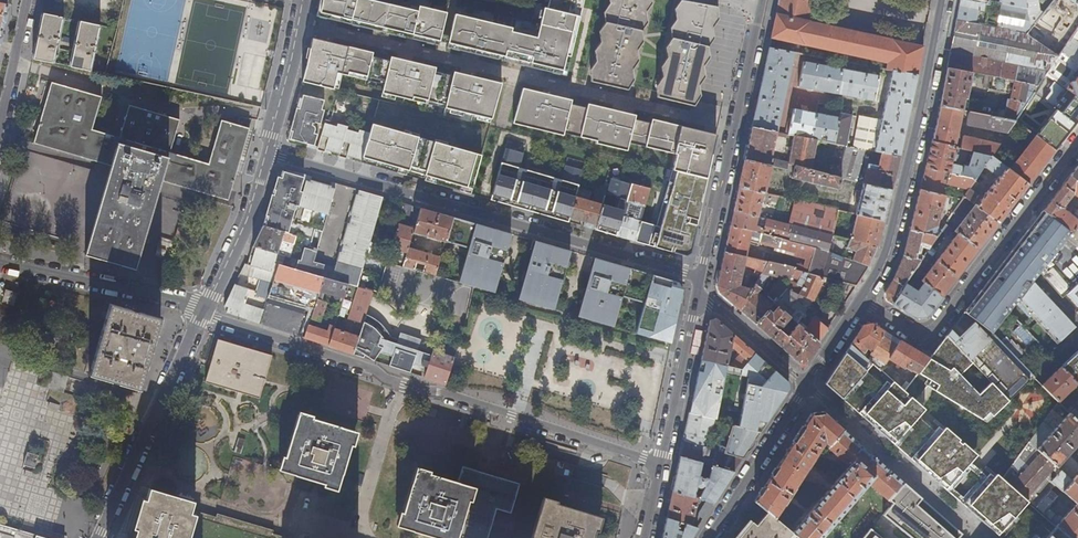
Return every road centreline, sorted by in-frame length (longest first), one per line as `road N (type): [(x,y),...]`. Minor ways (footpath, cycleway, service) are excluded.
road 1 (residential): [(658,463),(403,385),(205,309)]
road 2 (residential): [(297,24),(735,126)]
road 3 (residential): [(702,278),(271,158)]
road 4 (residential): [(943,0),(891,240),(863,303)]
road 5 (residential): [(1077,147),(934,333),(863,303)]
road 6 (residential): [(102,537),(205,309)]
road 7 (residential): [(978,537),(809,388)]
road 8 (residential): [(205,309),(0,263)]
road 9 (residential): [(809,388),(710,537)]
road 10 (residential): [(658,463),(699,290)]
road 11 (residential): [(205,309),(271,158)]
road 12 (residential): [(702,278),(735,126)]
road 13 (residential): [(699,290),(809,388)]
road 14 (residential): [(0,135),(31,0)]
road 15 (residential): [(271,158),(297,24)]
road 16 (residential): [(735,126),(763,0)]

